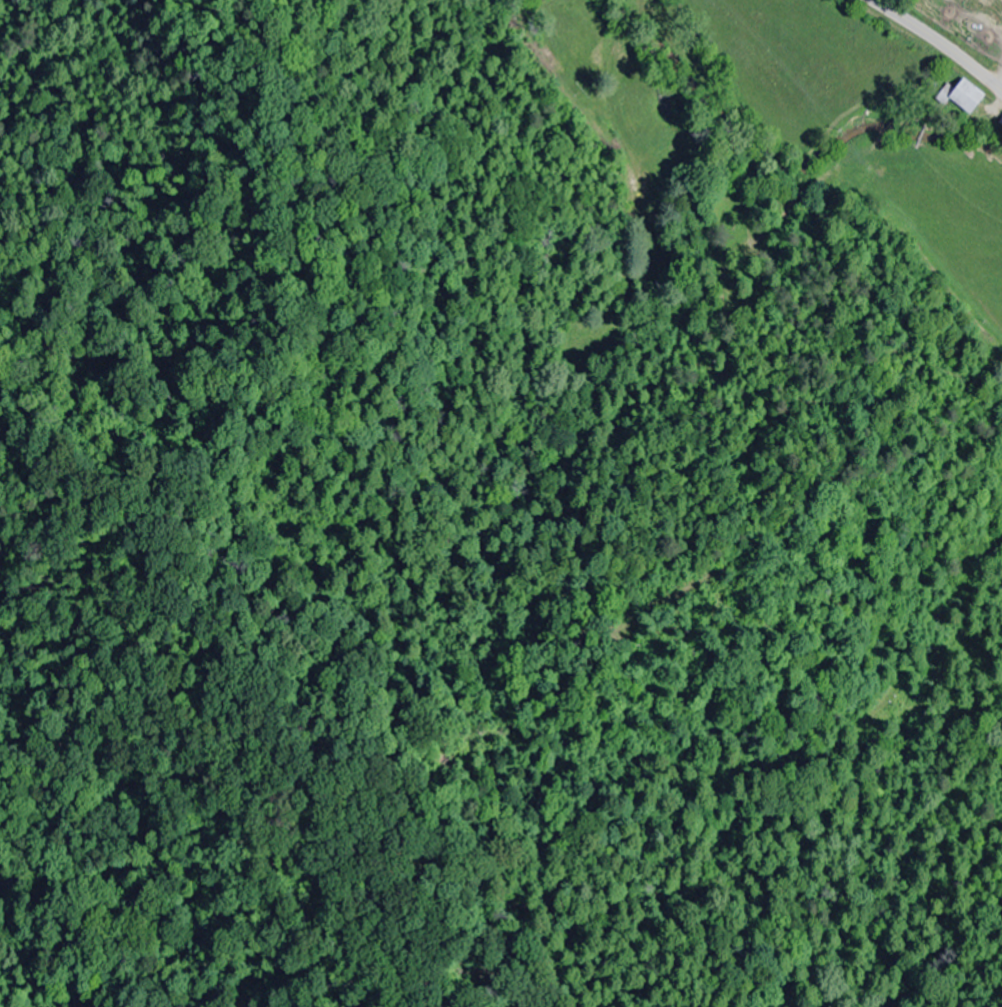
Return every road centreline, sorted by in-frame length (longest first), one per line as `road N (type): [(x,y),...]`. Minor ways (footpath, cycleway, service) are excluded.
road 1 (tertiary): [(1001,106),(861,0)]

